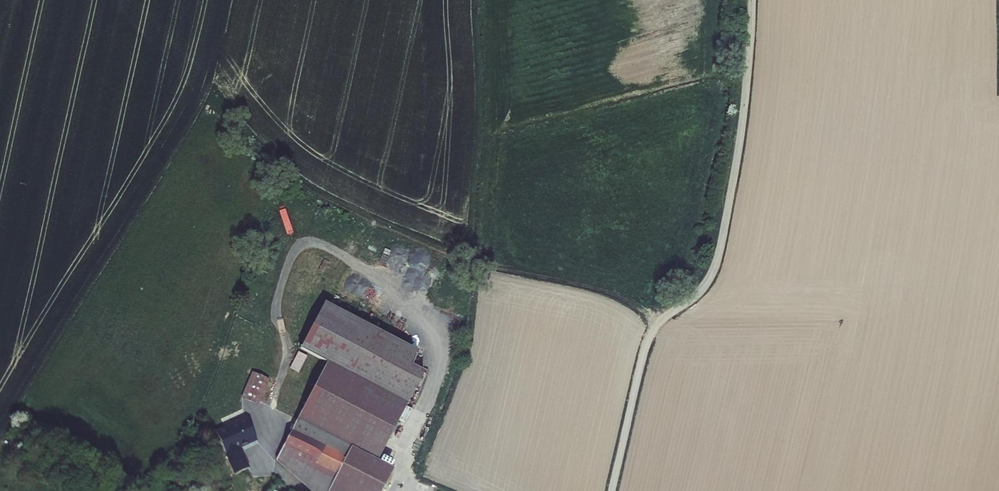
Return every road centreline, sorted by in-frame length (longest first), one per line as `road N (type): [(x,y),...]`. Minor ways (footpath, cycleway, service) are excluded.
road 1 (track): [(612,490),(653,340),(708,288),(721,258),(747,117),(751,0)]
road 2 (track): [(660,325),(619,295),(406,241),(291,178),(240,115),(222,110)]

